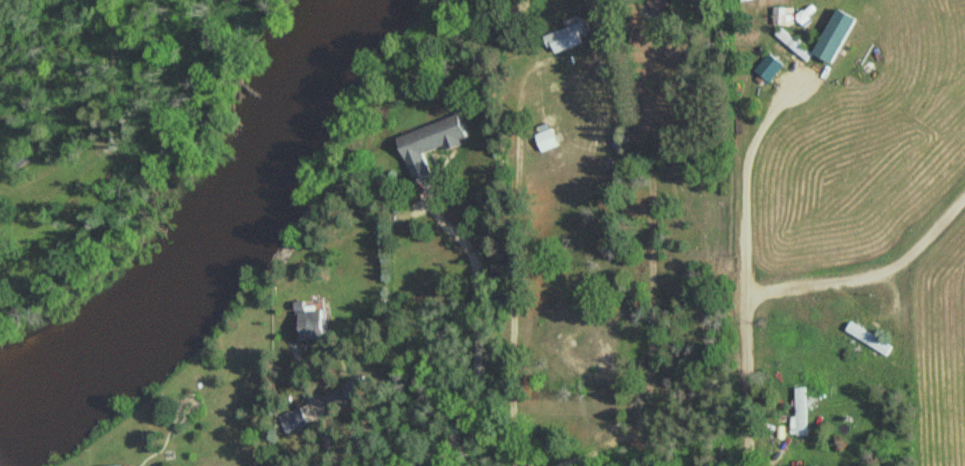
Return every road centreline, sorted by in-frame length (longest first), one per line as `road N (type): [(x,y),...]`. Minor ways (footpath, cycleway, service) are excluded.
road 1 (residential): [(748,465),(749,300),(767,286),(893,270),(964,192)]

